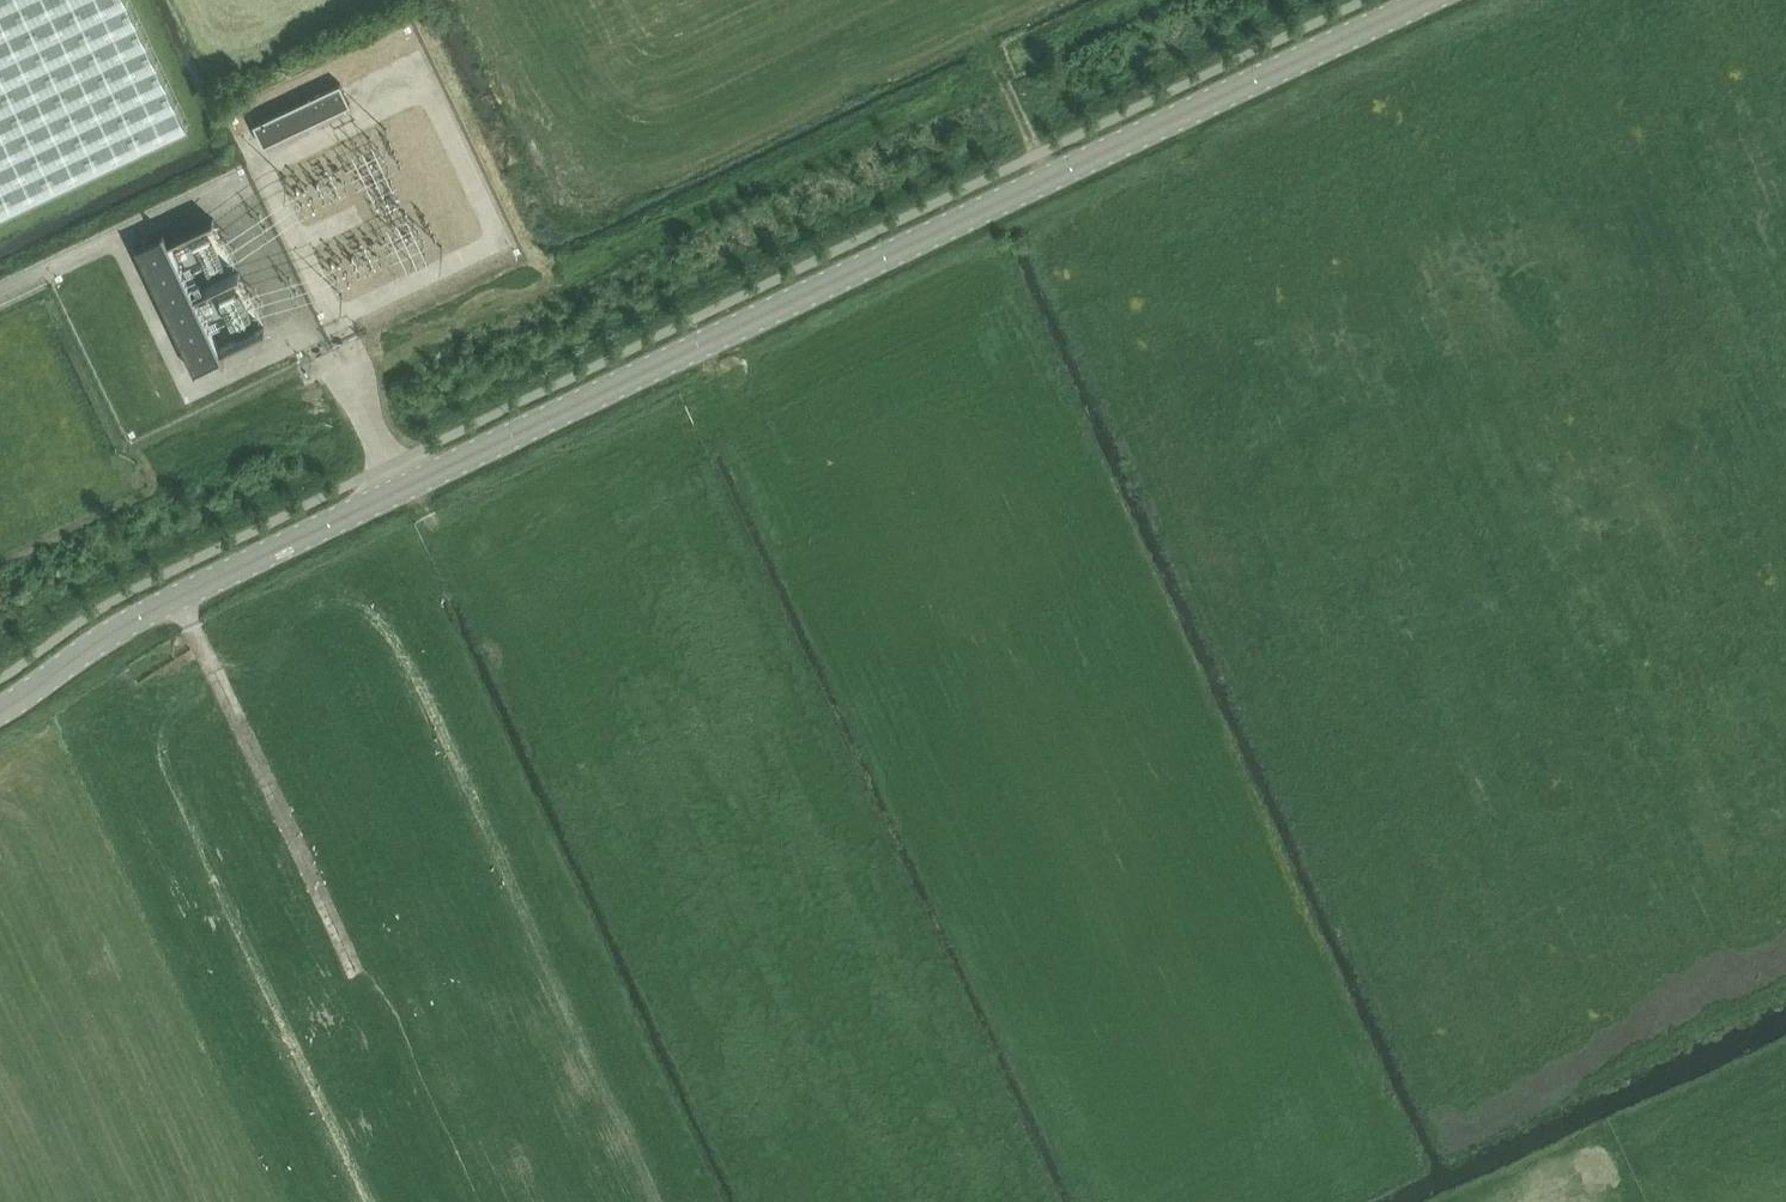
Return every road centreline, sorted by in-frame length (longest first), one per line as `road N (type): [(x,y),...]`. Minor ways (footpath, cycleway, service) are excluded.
road 1 (unclassified): [(0,701),(73,647),(187,585),(1433,0)]

